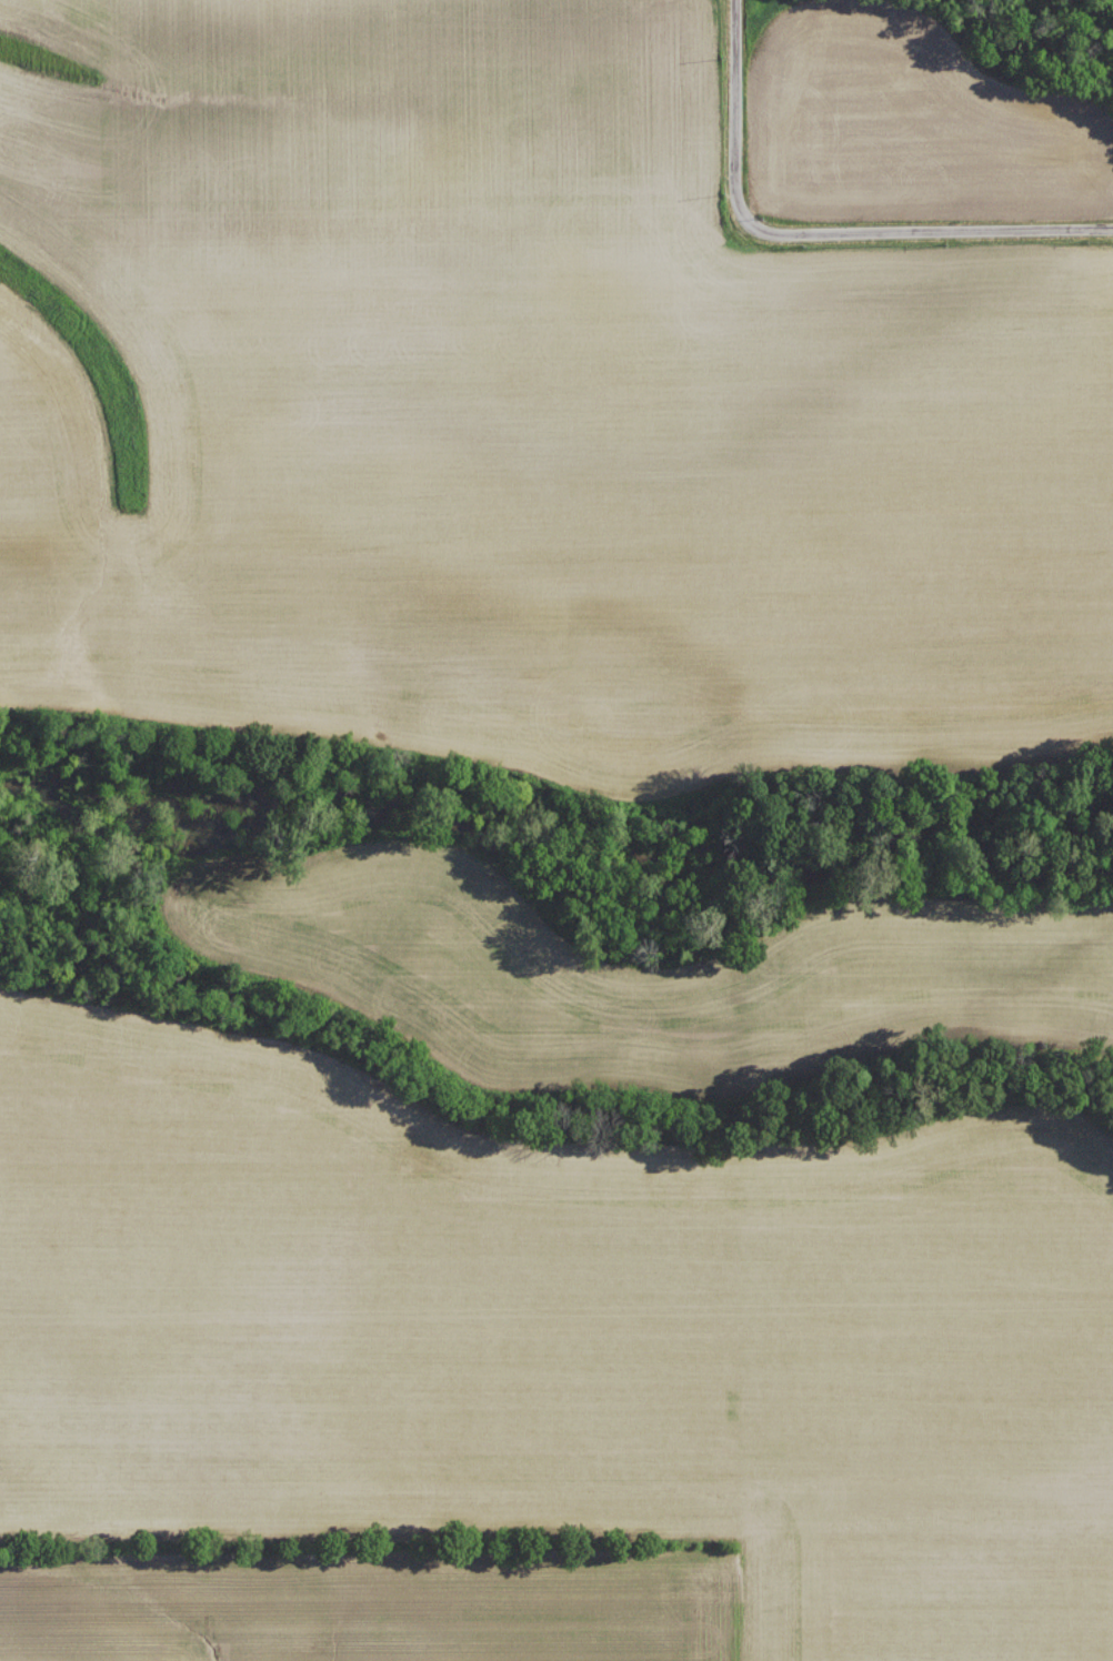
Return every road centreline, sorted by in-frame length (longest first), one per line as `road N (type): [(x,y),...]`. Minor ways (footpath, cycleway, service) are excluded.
road 1 (residential): [(1112,225),(763,231),(738,198),(736,0)]

